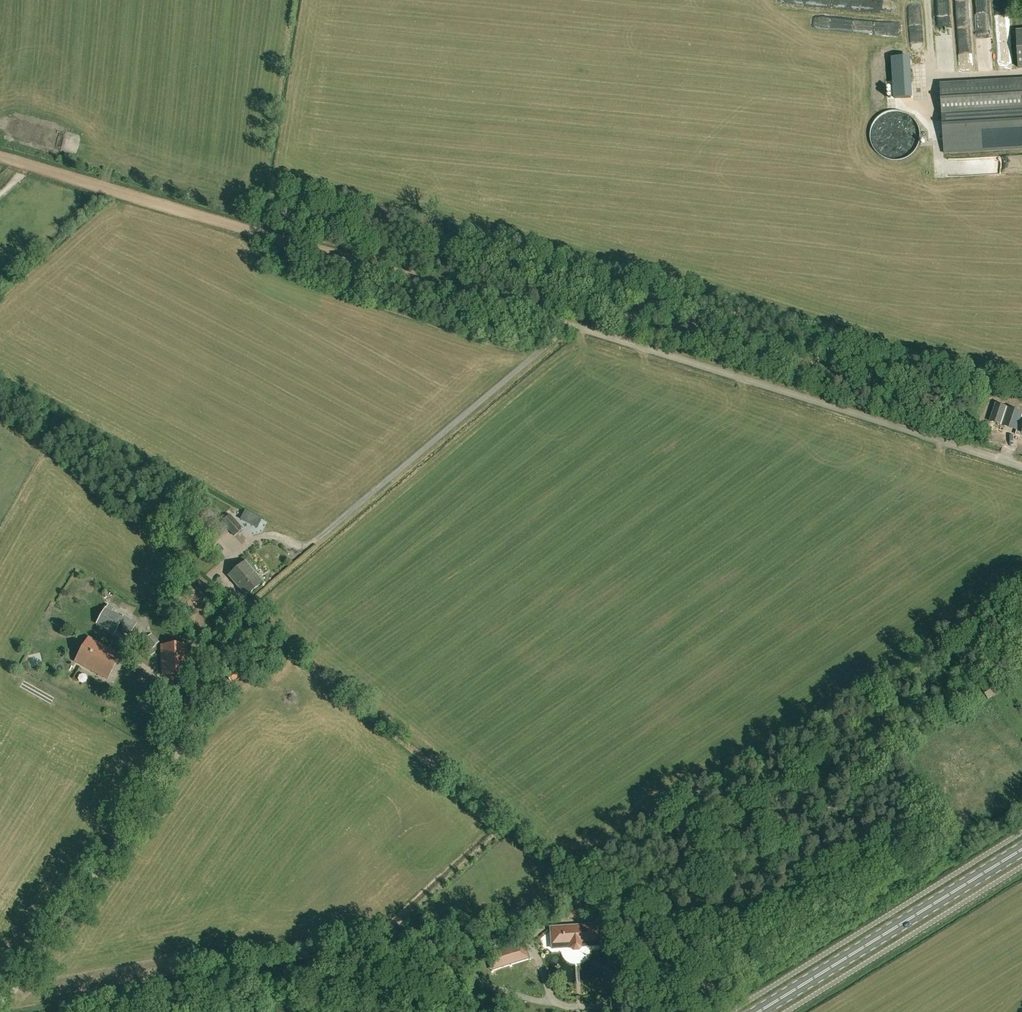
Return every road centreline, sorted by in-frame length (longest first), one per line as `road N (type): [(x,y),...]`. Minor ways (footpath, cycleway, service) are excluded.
road 1 (track): [(569,325),(0,155)]
road 2 (unclassified): [(1021,466),(569,325)]
road 3 (residential): [(0,1000),(37,961),(180,749),(171,697),(149,685)]
road 4 (secondary): [(760,1011),(1021,851)]

